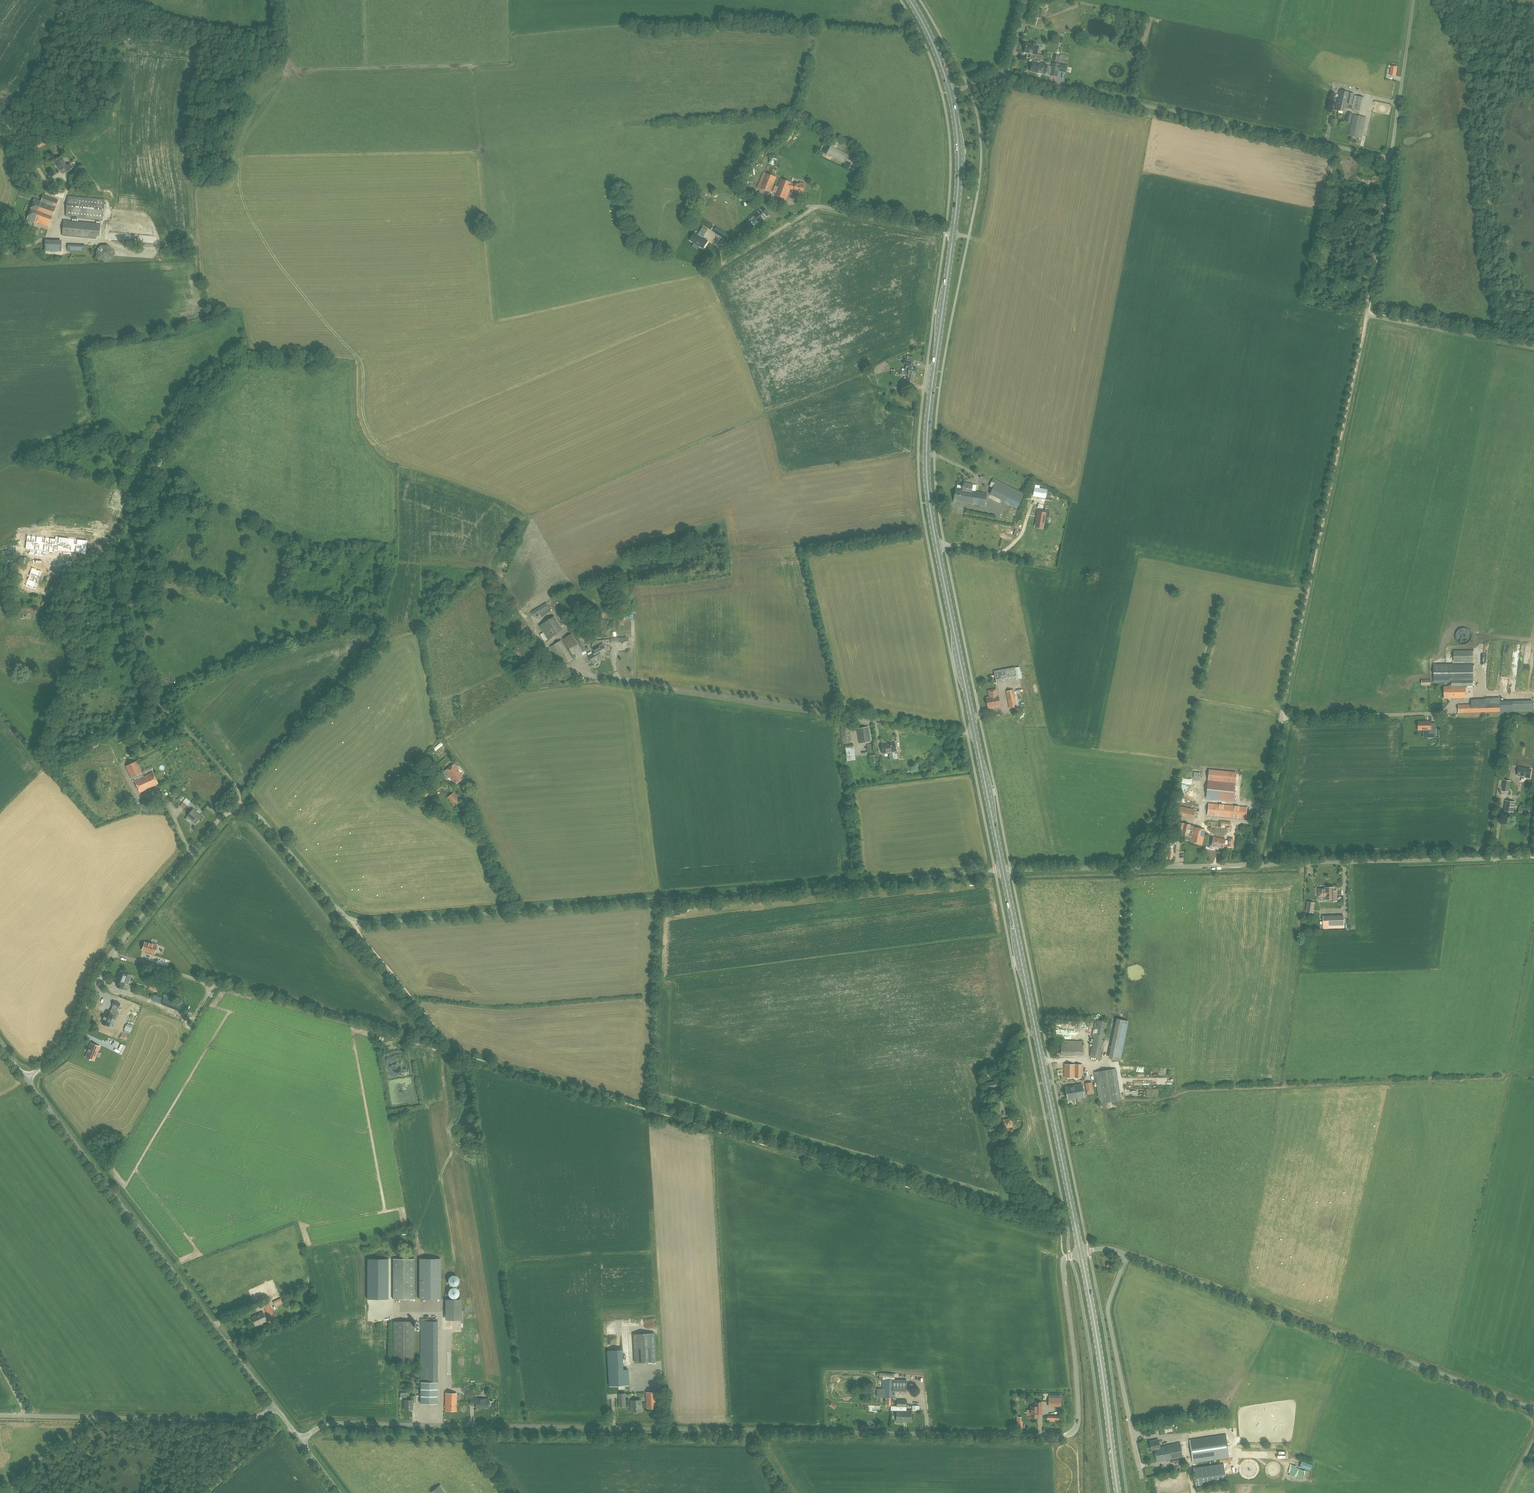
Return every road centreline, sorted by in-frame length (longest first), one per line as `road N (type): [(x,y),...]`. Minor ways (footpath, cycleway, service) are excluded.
road 1 (unclassified): [(26,1078),(64,1050),(111,955),(235,811),(261,818),(336,909),(358,924),(1003,871)]
road 2 (unclassified): [(1082,1253),(1061,1264),(1079,1419),(1068,1434),(338,1423),(302,1440)]
road 3 (unclassified): [(1005,76),(1391,159),(1414,0)]
road 4 (secondary): [(976,731),(925,472),(954,234)]
road 5 (unclassified): [(1533,1409),(1127,1254),(1082,1253)]
road 6 (unclassified): [(275,1406),(26,1078)]
road 7 (track): [(1282,718),(1368,316)]
road 8 (secondary): [(1082,1253),(1003,871)]
road 9 (unclassified): [(976,731),(621,682)]
road 10 (track): [(190,733),(153,692),(110,570),(113,545),(162,456)]
road 11 (unclassified): [(1249,865),(1533,857)]
road 12 (unclassified): [(275,1406),(243,1420),(0,1415)]
road 13 (track): [(205,984),(458,1054)]
road 14 (unclassified): [(1003,871),(1249,865)]
road 15 (secondary): [(1118,1492),(1082,1253)]
road 16 (unclassified): [(954,234),(803,201),(778,212)]
road 17 (track): [(1533,349),(1368,316)]
road 18 (track): [(1368,316),(1391,159)]
road 19 (unclassified): [(1249,865),(1282,718)]
road 20 (secondary): [(954,234),(960,166),(951,92)]
road 21 (secondary): [(1003,871),(976,731)]

